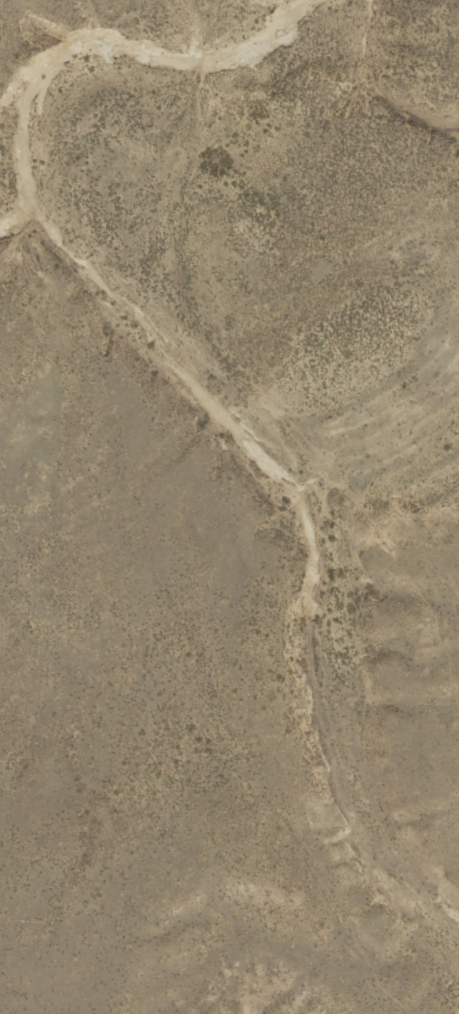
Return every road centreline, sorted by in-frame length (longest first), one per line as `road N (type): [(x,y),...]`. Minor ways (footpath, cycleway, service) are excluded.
road 1 (residential): [(0,350),(35,279),(84,228),(161,240),(186,216),(197,123)]

